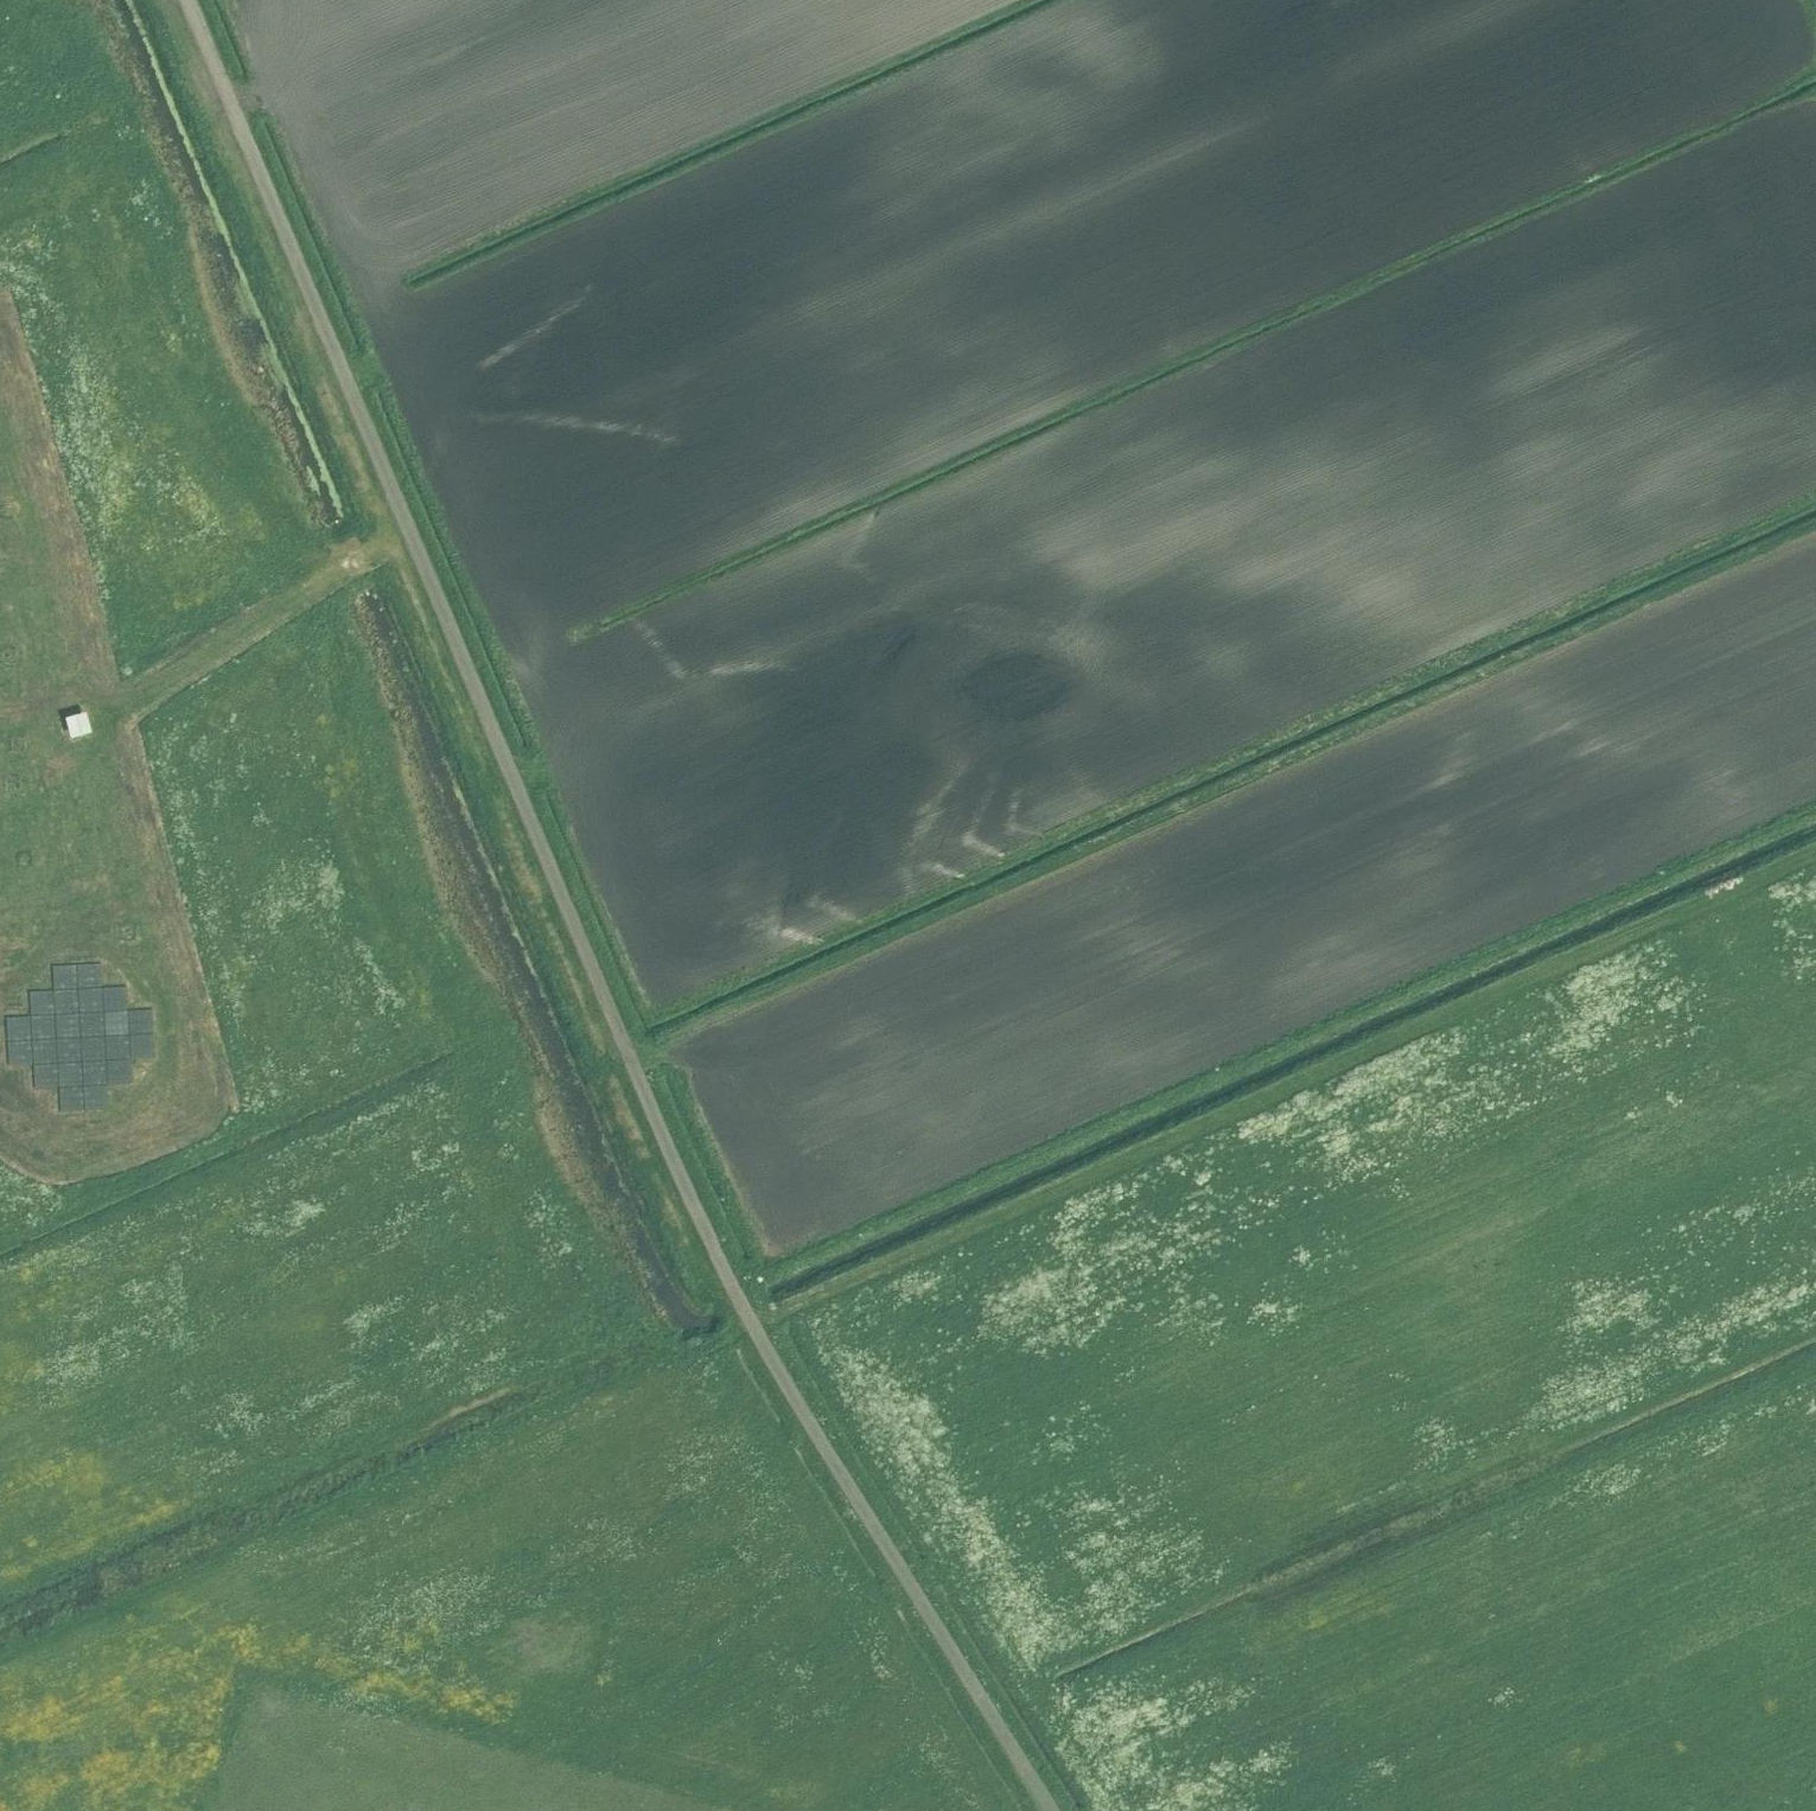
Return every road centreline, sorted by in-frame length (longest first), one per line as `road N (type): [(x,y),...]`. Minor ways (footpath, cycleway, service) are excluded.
road 1 (unclassified): [(1053,1810),(788,1385),(666,1145),(187,0)]
road 2 (track): [(1815,848),(753,1323)]
road 3 (track): [(405,519),(127,707),(97,718),(42,564),(0,406)]
road 4 (track): [(175,1030),(97,718)]
road 5 (track): [(0,1101),(60,1134),(112,1131),(166,1084),(175,1030)]

